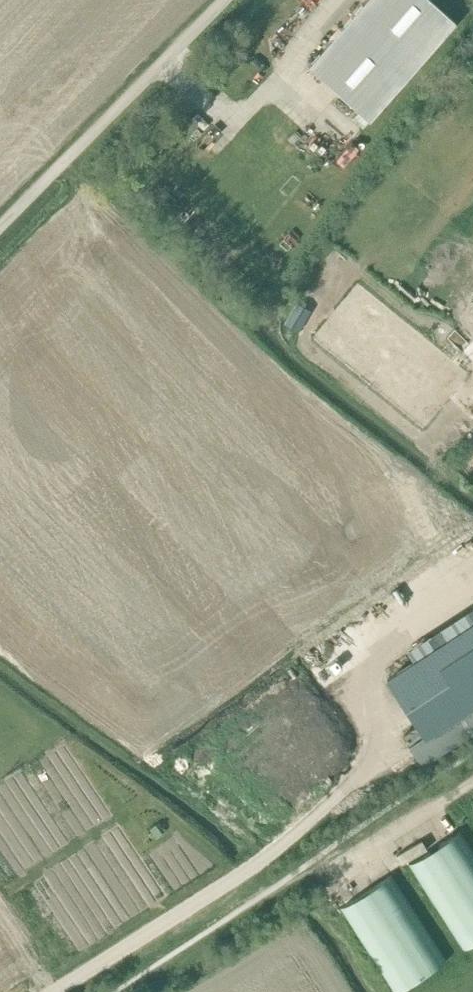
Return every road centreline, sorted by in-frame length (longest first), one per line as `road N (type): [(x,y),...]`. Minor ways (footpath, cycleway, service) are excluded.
road 1 (track): [(394,756),(44,991)]
road 2 (unclassified): [(0,224),(221,0)]

